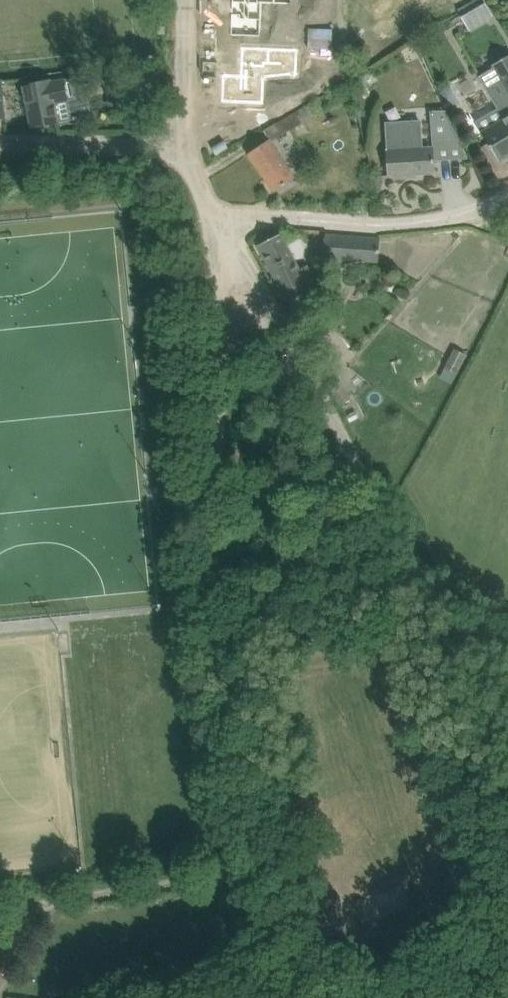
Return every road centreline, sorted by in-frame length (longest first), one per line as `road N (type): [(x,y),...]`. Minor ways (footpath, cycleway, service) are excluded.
road 1 (unclassified): [(272,980),(211,574),(223,394),(212,213)]
road 2 (unclassified): [(507,741),(220,221)]
road 3 (unclassified): [(507,194),(477,211),(378,227),(220,221)]
road 4 (unclassified): [(183,144),(0,141)]
road 5 (unclassified): [(183,144),(187,0)]

